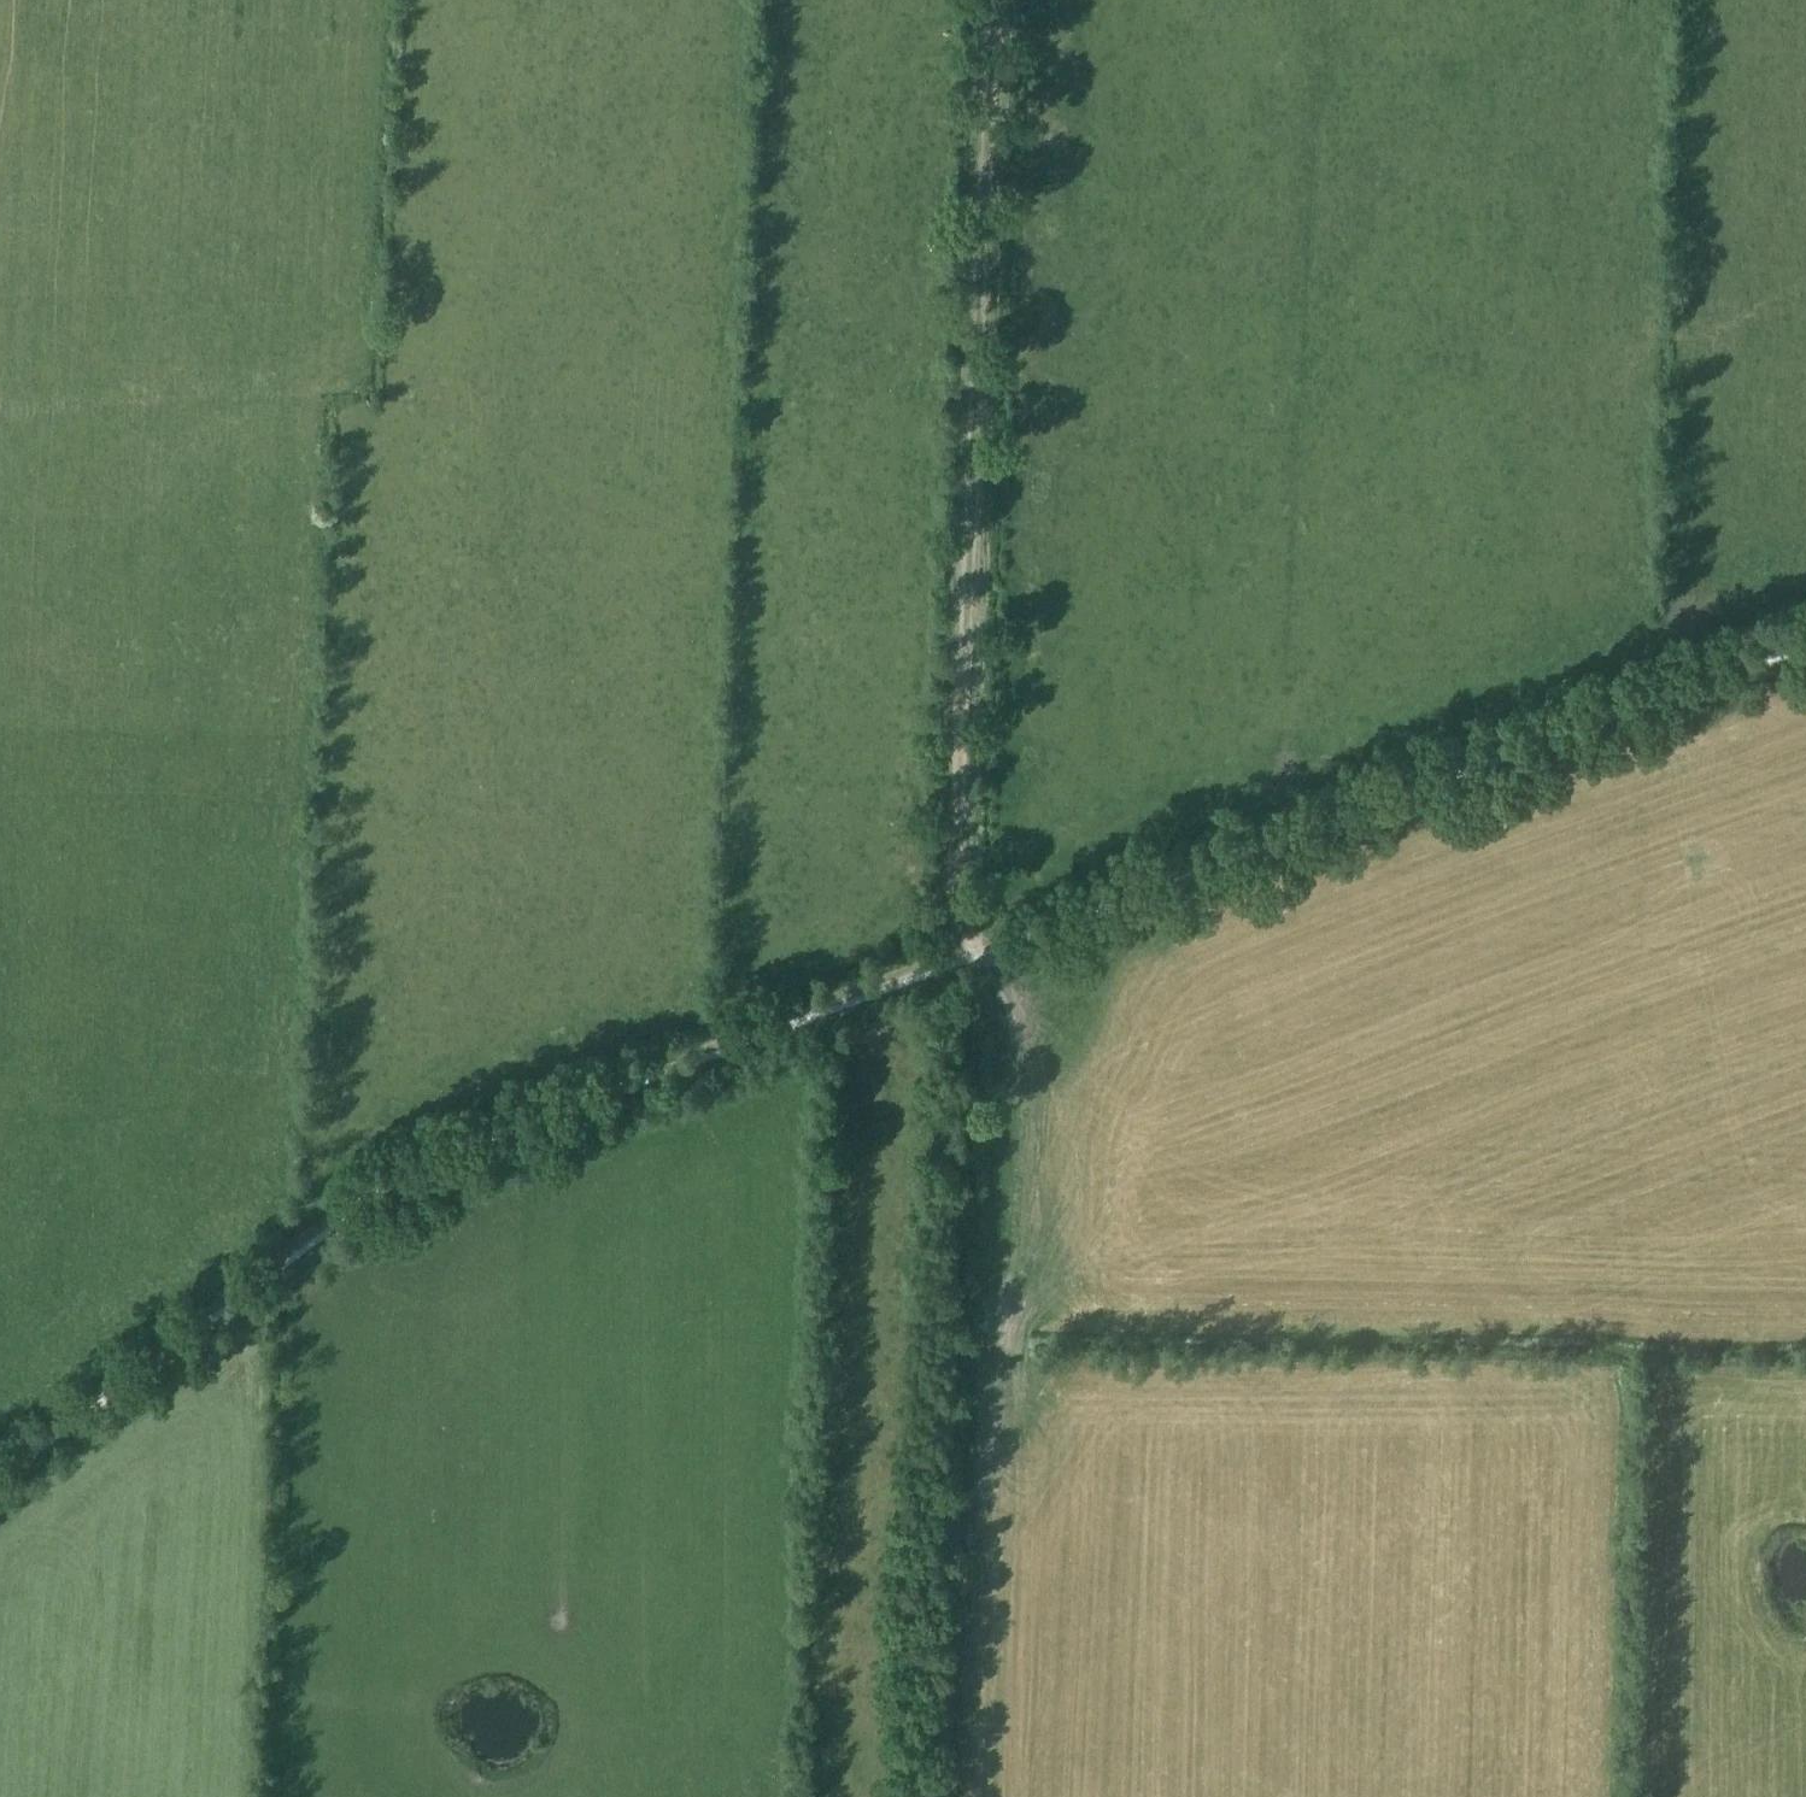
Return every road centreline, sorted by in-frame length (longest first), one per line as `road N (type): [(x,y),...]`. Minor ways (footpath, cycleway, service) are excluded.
road 1 (track): [(0,1461),(328,1204),(481,1122),(975,945),(1805,628)]
road 2 (track): [(996,1399),(1008,1312),(1009,1055),(998,985),(957,909),(991,0)]

